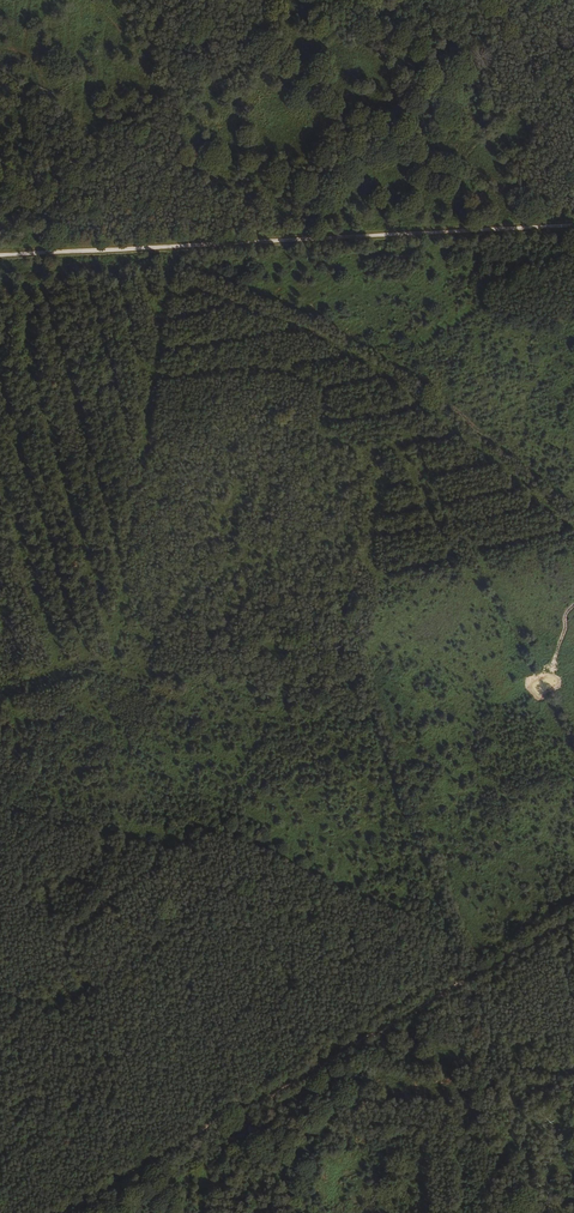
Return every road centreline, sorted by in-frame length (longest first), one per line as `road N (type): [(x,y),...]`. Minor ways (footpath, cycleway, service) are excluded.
road 1 (track): [(0,257),(573,226)]

